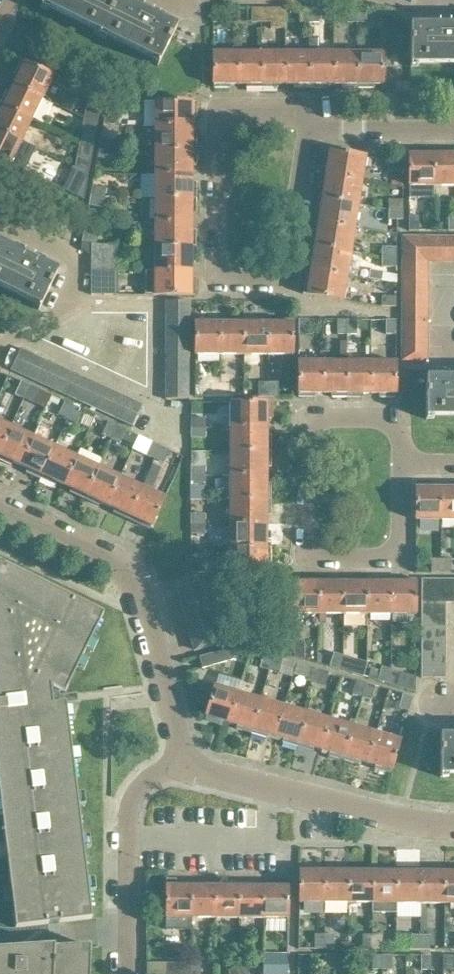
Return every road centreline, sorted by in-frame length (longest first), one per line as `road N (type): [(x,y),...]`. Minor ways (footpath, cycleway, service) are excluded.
road 1 (residential): [(233,115),(218,132),(215,267),(225,281),(272,281),(285,271),(308,130)]
road 2 (residential): [(402,469),(402,436),(383,417),(319,417),(305,433),(305,545),(325,559),(381,559),(402,544)]
road 3 (residential): [(184,765),(139,588),(118,563),(0,507)]
road 4 (residential): [(453,825),(386,818),(184,765)]
road 5 (residential): [(129,973),(128,824),(135,795),(152,776),(184,765)]
road 6 (residential): [(67,360),(75,259),(0,222)]
road 7 (residential): [(308,130),(453,130)]

